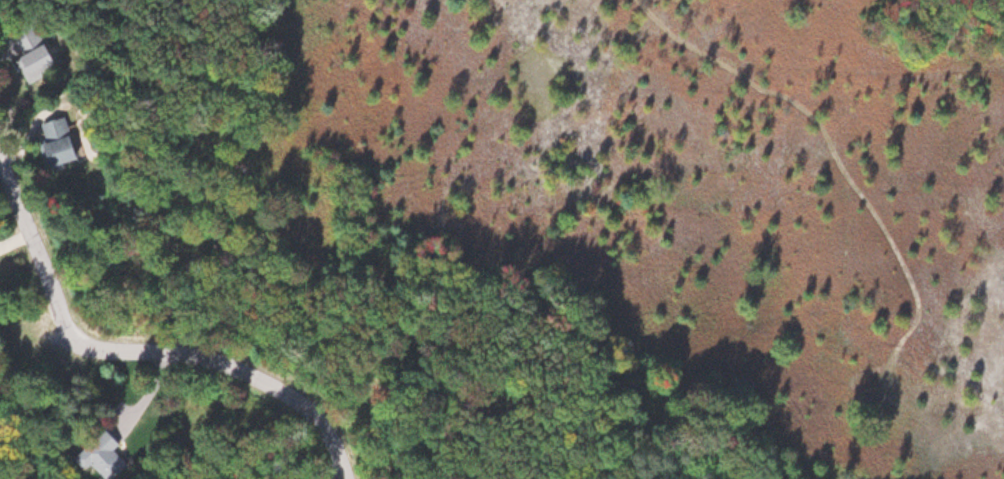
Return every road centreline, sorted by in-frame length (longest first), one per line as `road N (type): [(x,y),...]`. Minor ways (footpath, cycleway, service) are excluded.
road 1 (residential): [(0,156),(78,342),(195,354),(236,367),(301,401),(331,430),(350,478)]

